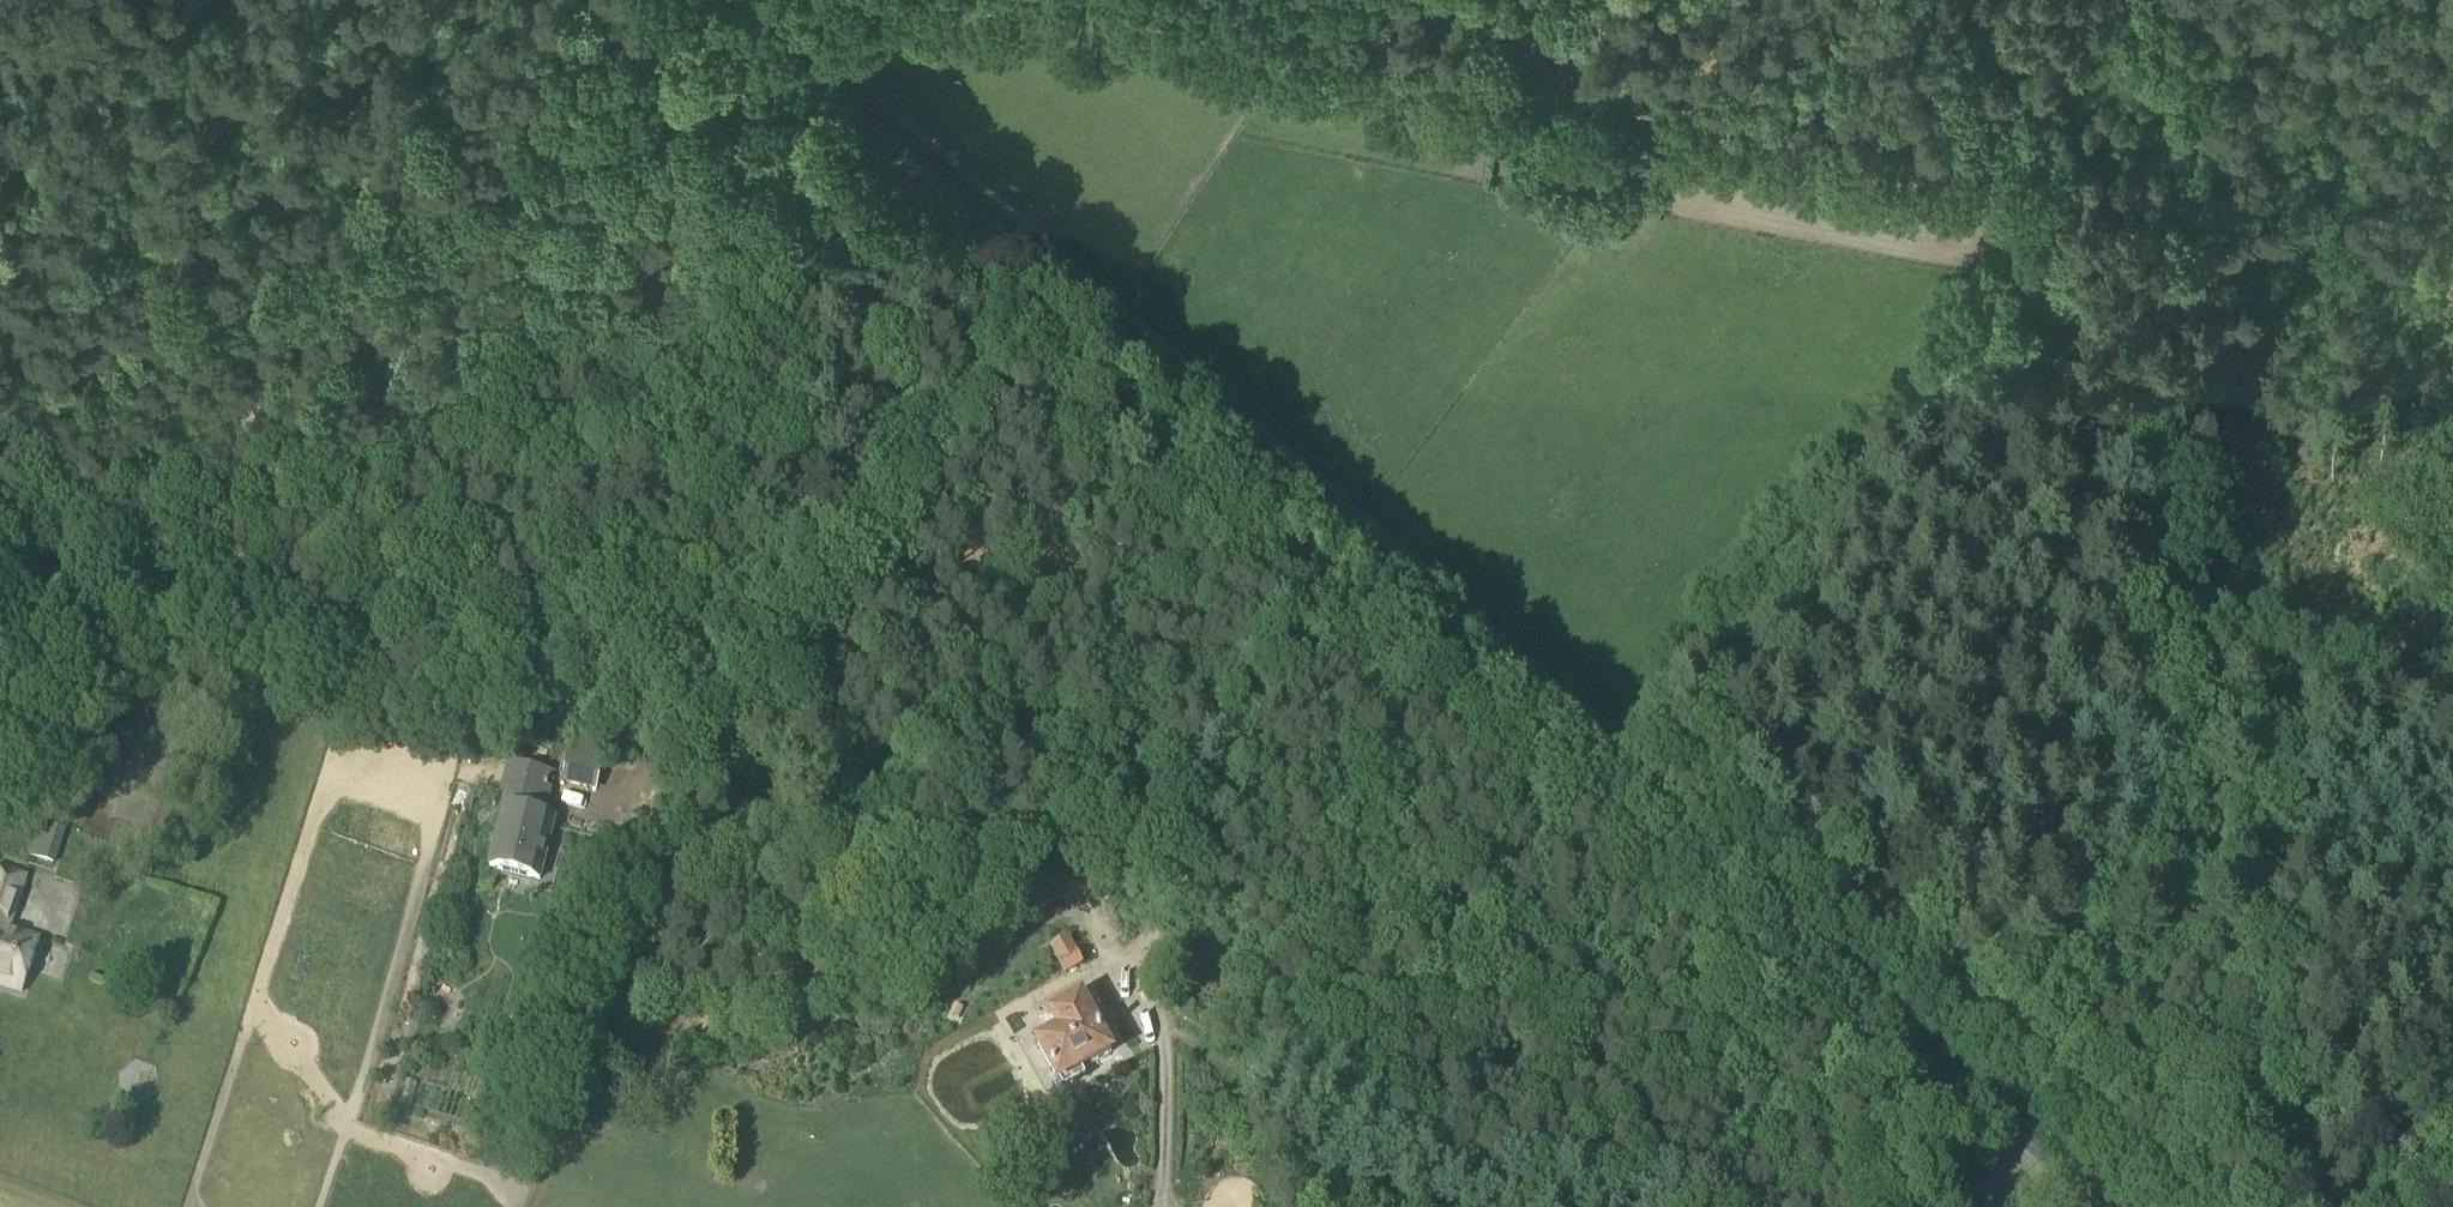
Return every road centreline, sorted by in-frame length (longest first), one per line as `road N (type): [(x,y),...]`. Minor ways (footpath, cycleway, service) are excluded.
road 1 (primary): [(2110,1206),(1831,972),(1201,414),(938,197),(726,0)]
road 2 (track): [(0,389),(479,165),(711,70),(754,32),(755,0)]

